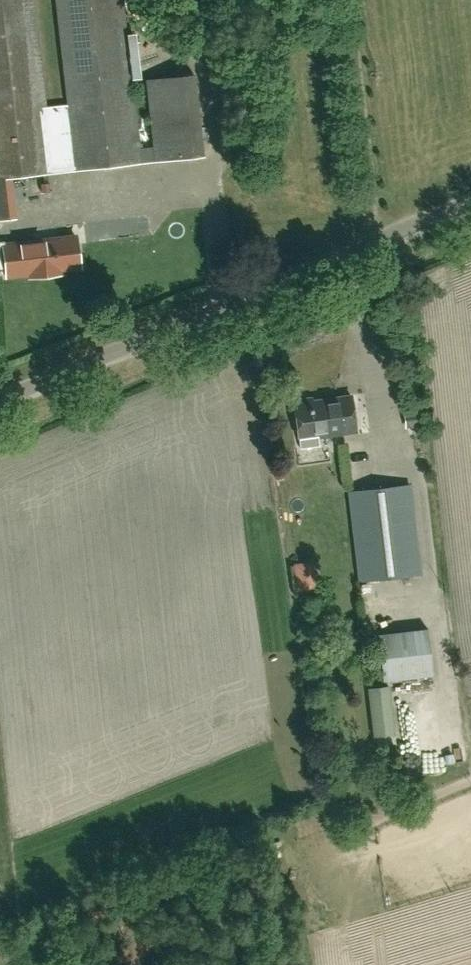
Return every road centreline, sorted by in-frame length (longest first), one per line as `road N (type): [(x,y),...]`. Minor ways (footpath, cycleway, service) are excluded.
road 1 (unclassified): [(0,400),(470,201)]

